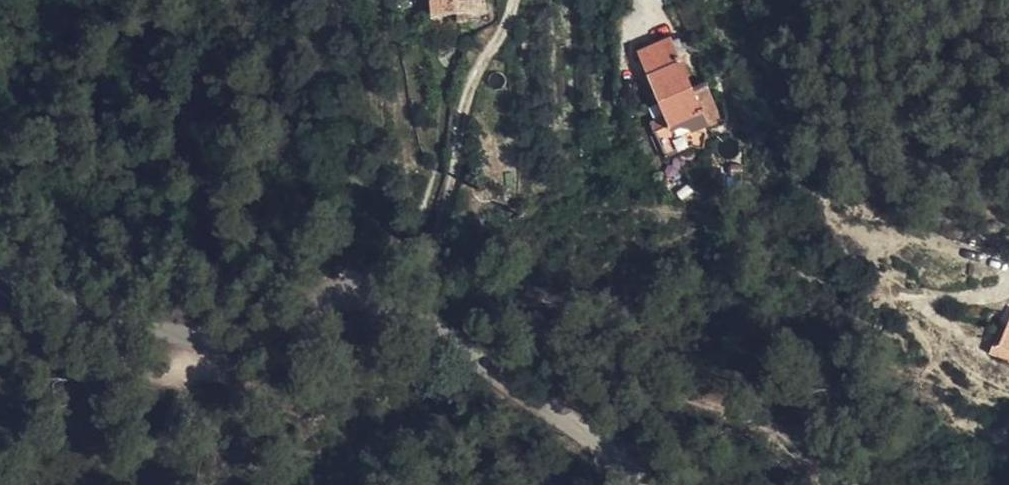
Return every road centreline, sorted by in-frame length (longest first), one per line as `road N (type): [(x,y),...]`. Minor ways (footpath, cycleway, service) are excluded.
road 1 (unclassified): [(0,266),(84,306),(164,329),(284,321),(360,298),(411,316),(652,484)]
road 2 (track): [(646,0),(649,15),(628,38),(624,113),(650,168),(728,219),(1008,270)]
road 3 (track): [(411,316),(448,214),(467,113),(518,0)]
road 4 (track): [(427,52),(444,88),(436,186),(408,259),(377,304)]

